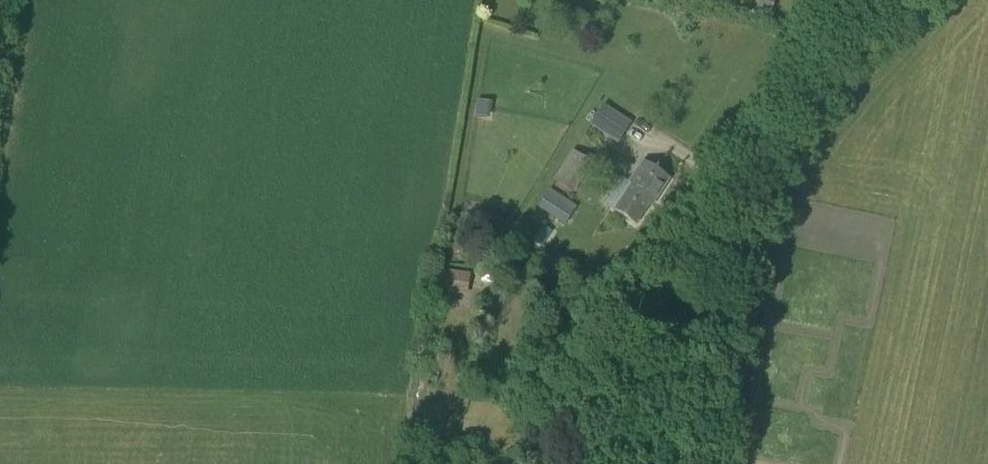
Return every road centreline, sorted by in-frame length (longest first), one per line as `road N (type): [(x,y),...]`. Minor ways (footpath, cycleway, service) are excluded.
road 1 (track): [(535,463),(869,0)]

